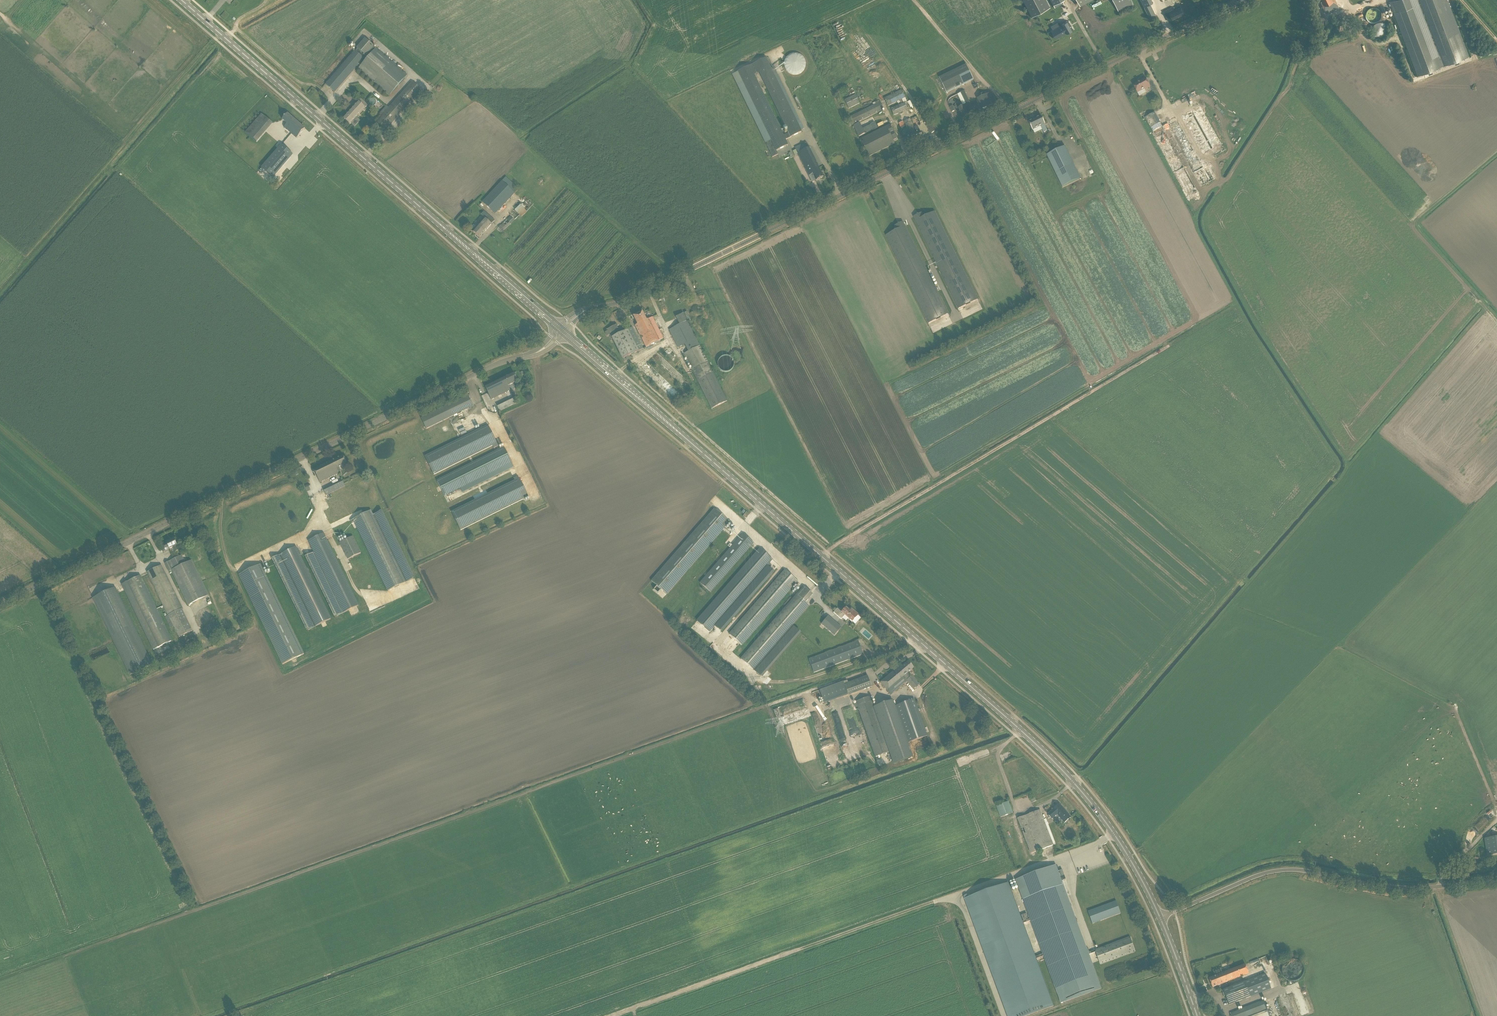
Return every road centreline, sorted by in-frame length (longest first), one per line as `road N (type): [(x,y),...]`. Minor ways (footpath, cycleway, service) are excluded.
road 1 (primary): [(1161,916),(1127,854),(1057,763),(562,330)]
road 2 (tertiary): [(562,330),(581,313),(630,299),(1240,0)]
road 3 (track): [(809,692),(176,917)]
road 4 (unclassified): [(0,603),(545,349),(562,330)]
road 5 (primary): [(562,330),(184,0)]
road 6 (track): [(1166,342),(821,556)]
road 7 (track): [(957,894),(617,1015)]
road 8 (unclassified): [(1161,916),(1292,870),(1427,889),(1496,880)]
road 9 (track): [(335,98),(301,83),(235,27),(269,0)]

